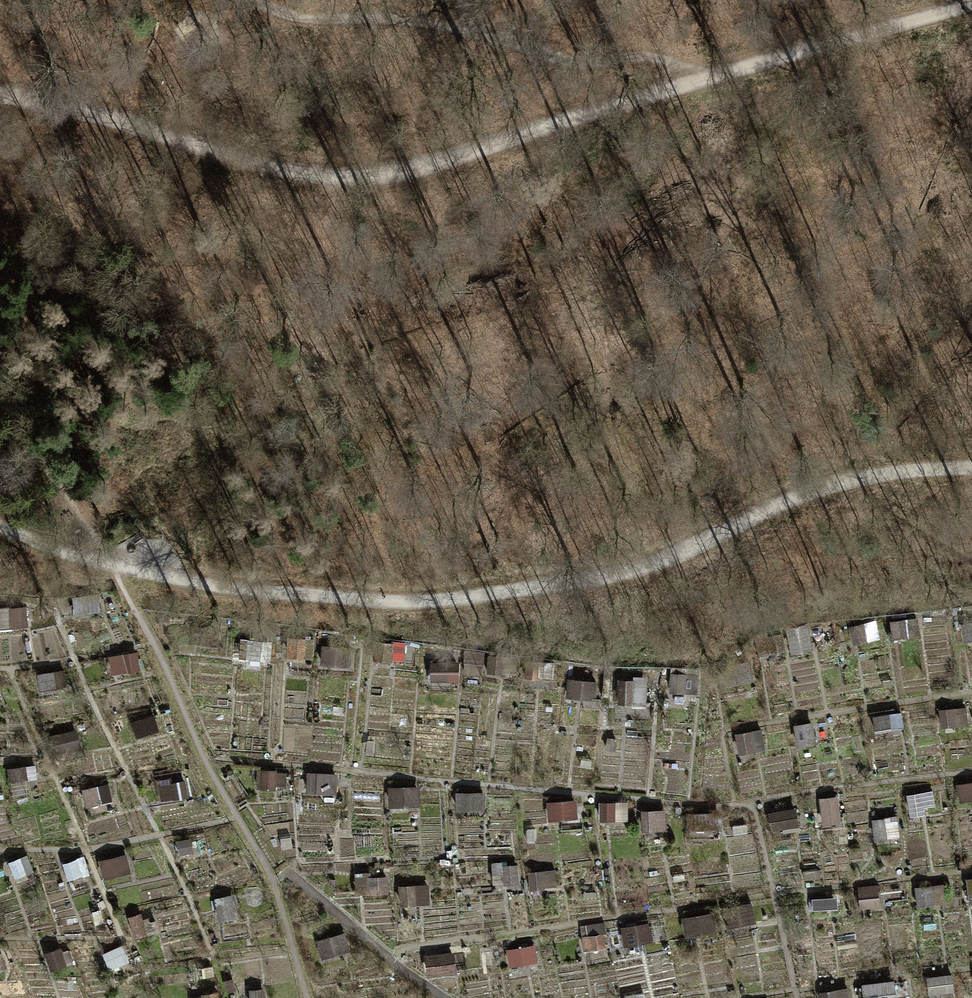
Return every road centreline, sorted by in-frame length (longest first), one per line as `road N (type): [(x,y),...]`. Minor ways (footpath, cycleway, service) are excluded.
road 1 (track): [(0,91),(316,172),(413,170),(970,0)]
road 2 (track): [(971,469),(887,473),(784,502),(677,562),(431,602),(239,589),(52,549),(0,527)]
road 3 (track): [(258,0),(314,15),(503,36),(576,66),(644,54),(729,71)]

